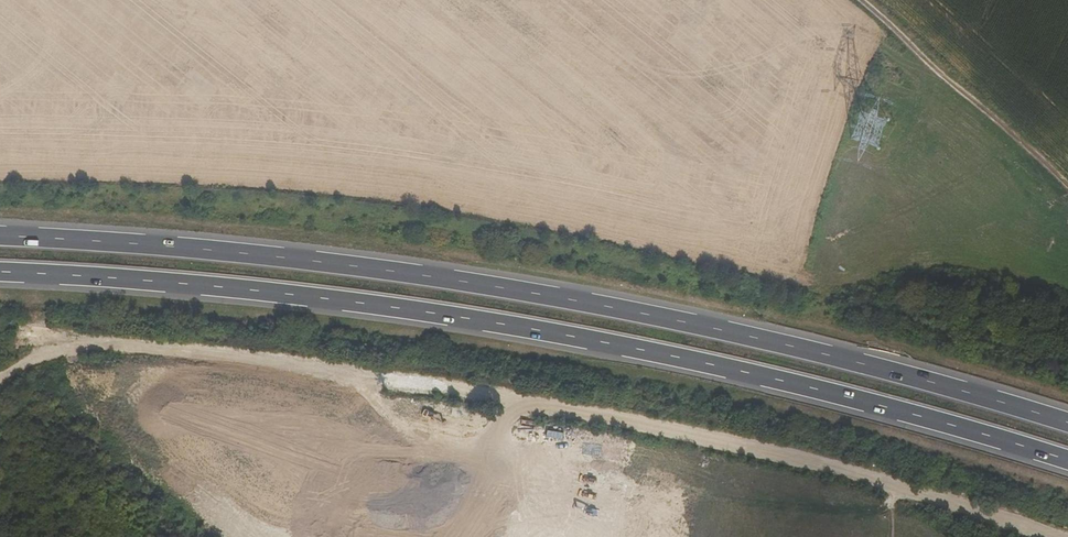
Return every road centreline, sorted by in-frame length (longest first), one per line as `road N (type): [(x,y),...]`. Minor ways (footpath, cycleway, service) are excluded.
road 1 (trunk): [(0,271),(471,318),(772,378),(1067,460)]
road 2 (trunk): [(1067,423),(769,342),(470,284),(172,247),(0,237)]
road 3 (track): [(0,391),(88,350),(222,366),(857,471),(1053,536)]

